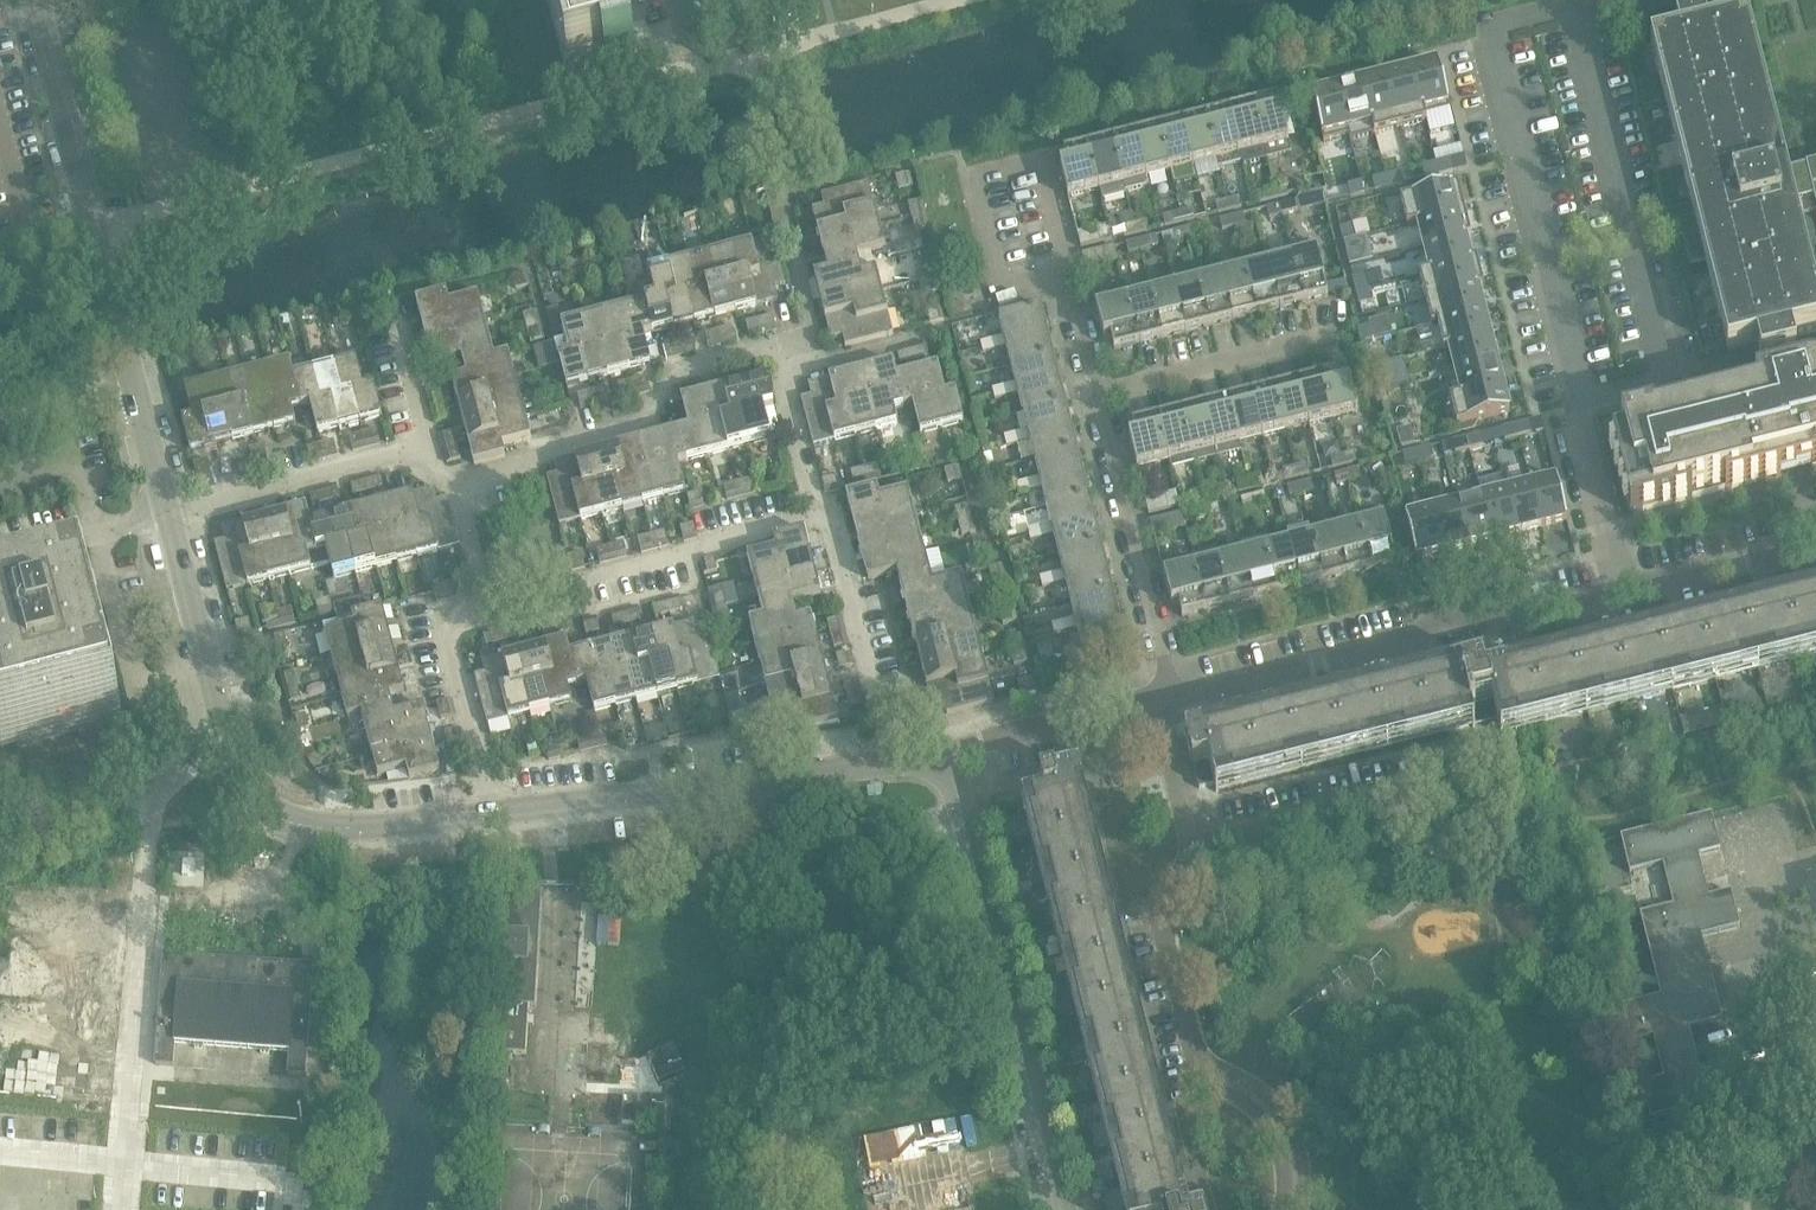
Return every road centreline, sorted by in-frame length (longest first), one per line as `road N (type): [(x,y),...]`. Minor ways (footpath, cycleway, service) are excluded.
road 1 (residential): [(1491,40),(1513,20),(1556,11),(1576,20),(1665,378),(1579,399)]
road 2 (residential): [(118,1209),(156,786),(227,743)]
road 3 (residential): [(1172,699),(1434,634),(1456,622),(1622,593)]
road 4 (tertiary): [(1062,1209),(955,786),(944,772)]
road 5 (tertiary): [(486,816),(899,767)]
road 6 (residential): [(1283,1209),(1287,1174),(1276,1139),(1203,1079),(1162,928),(1194,852)]
road 7 (tertiary): [(34,0),(138,383)]
road 8 (residential): [(1579,399),(1491,40)]
road 9 (residential): [(462,490),(510,477),(544,454),(649,425),(677,375),(778,351)]
road 10 (residential): [(486,816),(482,753),(451,646),(483,593),(462,490)]
road 11 (residential): [(1172,699),(1099,400)]
road 12 (tertiary): [(227,743),(240,781),(263,809),(313,829),(348,834),(486,816)]
road 13 (residential): [(555,585),(820,518)]
road 14 (residential): [(1194,852),(1455,788)]
road 15 (residential): [(169,513),(431,455)]
road 16 (residential): [(899,767),(832,527),(820,518)]
road 17 (residential): [(1041,160),(974,177),(1005,300),(1071,285)]
road 18 (residential): [(1099,400),(1329,342)]
road 19 (tertiary): [(169,513),(227,743)]
road 20 (residential): [(944,772),(989,744),(1156,702)]
road 21 (residential): [(1622,593),(1577,436),(1579,399)]
road 22 (residential): [(1622,593),(1815,547)]
road 23 (residential): [(820,518),(778,351)]
road 24 (residential): [(1194,852),(1156,702)]
road 25 (unclassified): [(0,421),(138,383)]
road 26 (tertiary): [(138,383),(169,513)]
road 27 (residential): [(926,331),(818,361),(814,343)]
road 28 (residential): [(1071,285),(1041,160)]

